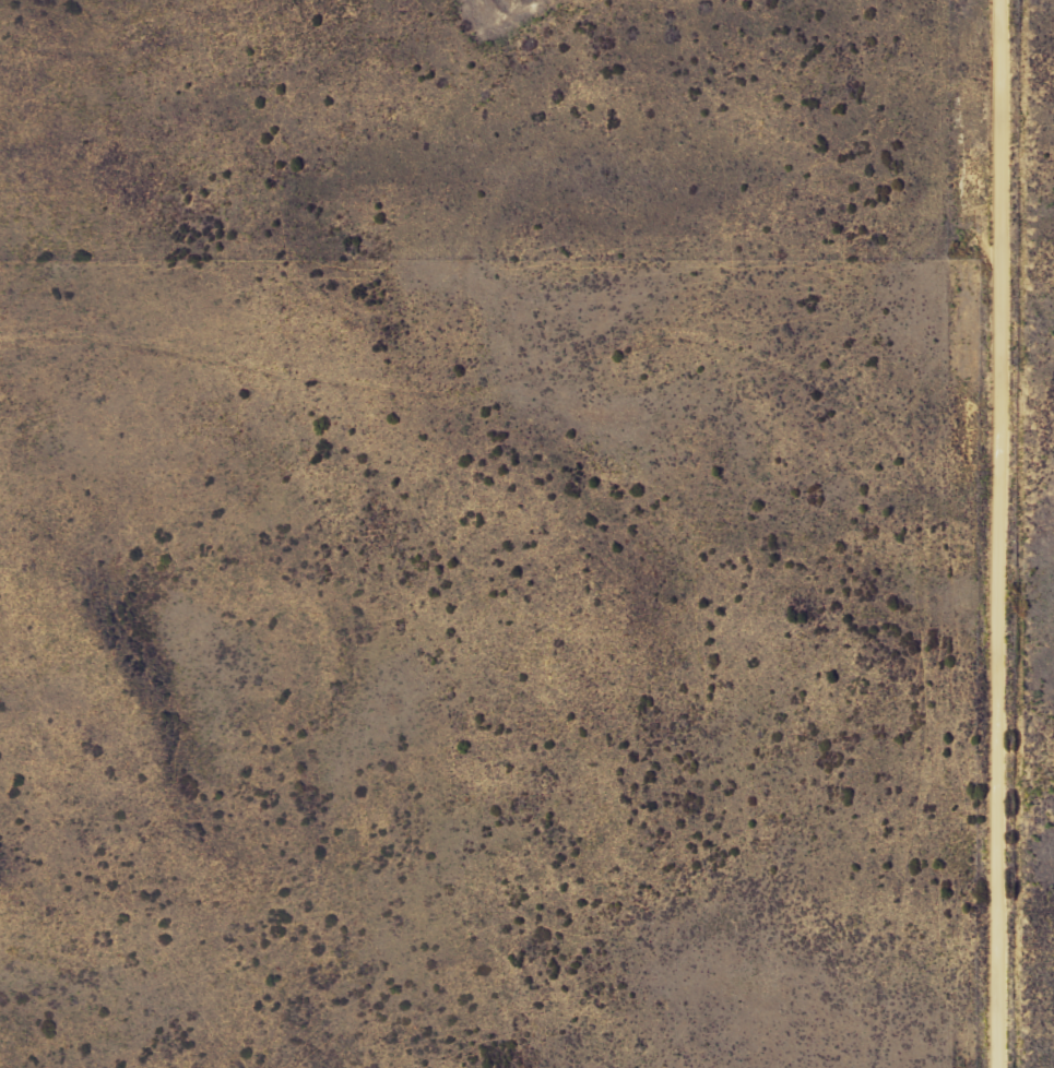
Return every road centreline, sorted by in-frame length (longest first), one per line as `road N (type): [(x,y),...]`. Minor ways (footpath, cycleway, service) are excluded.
road 1 (tertiary): [(998,1067),(1004,0)]

